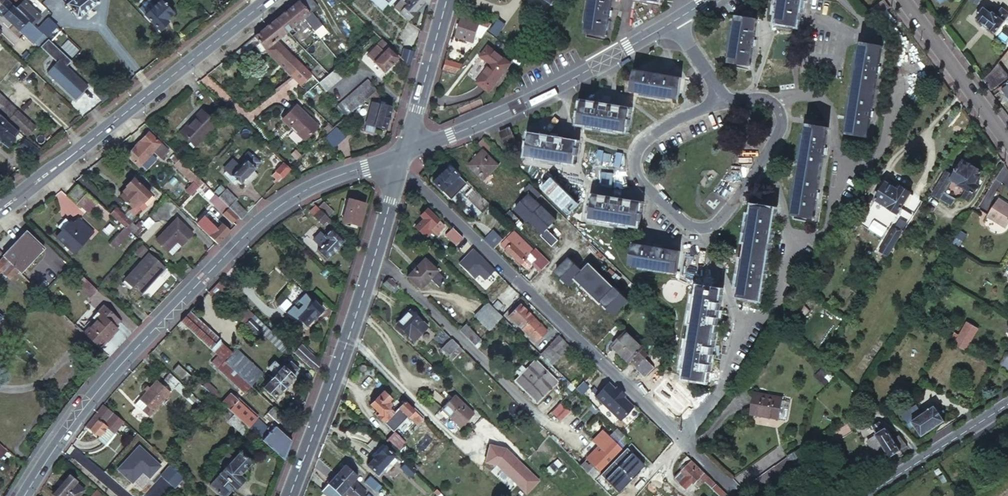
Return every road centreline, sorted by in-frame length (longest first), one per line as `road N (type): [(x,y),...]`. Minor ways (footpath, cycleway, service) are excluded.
road 1 (unclassified): [(403,153),(306,190),(253,228),(107,380),(25,495)]
road 2 (residential): [(398,172),(681,440)]
road 3 (secondary): [(288,495),(398,172)]
road 4 (secondary): [(265,0),(0,210)]
road 5 (residential): [(403,153),(537,97),(674,22)]
road 6 (residential): [(681,440),(719,387),(731,303),(698,228)]
road 7 (residential): [(720,100),(638,142),(629,162),(685,226),(698,228)]
road 8 (residential): [(698,228),(716,220),(774,137),(779,116),(765,98),(720,100)]
road 9 (tertiary): [(1007,143),(903,0)]
road 10 (residential): [(1007,401),(861,495)]
road 11 (secondary): [(403,153),(445,0)]

